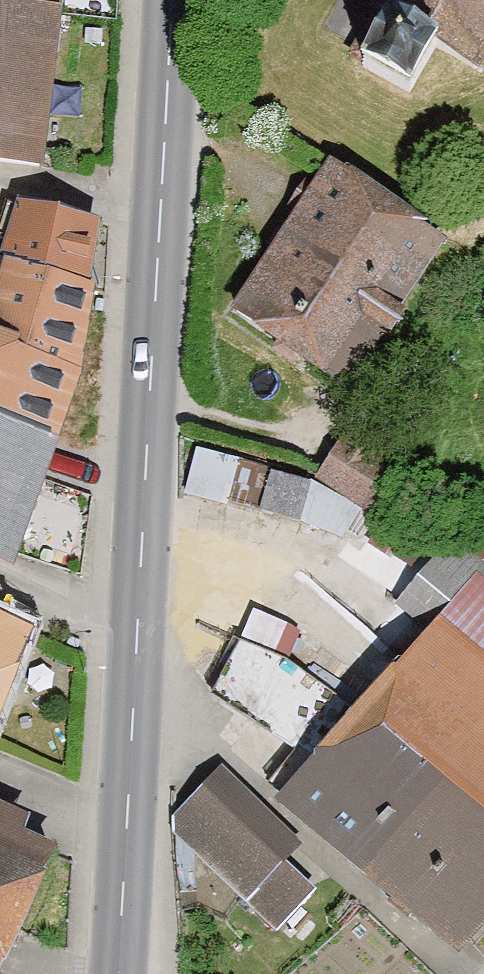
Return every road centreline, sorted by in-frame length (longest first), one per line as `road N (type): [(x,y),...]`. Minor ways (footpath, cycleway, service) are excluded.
road 1 (tertiary): [(121,973),(144,394),(174,0)]

